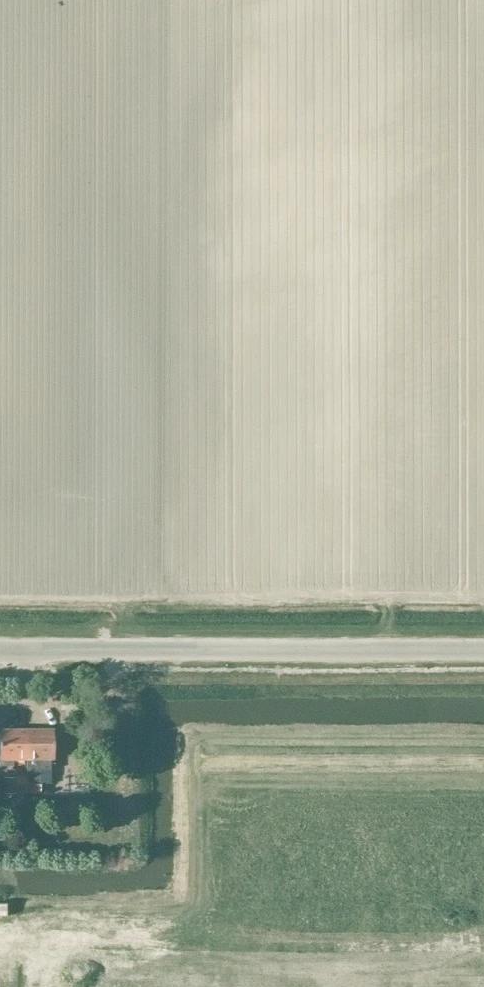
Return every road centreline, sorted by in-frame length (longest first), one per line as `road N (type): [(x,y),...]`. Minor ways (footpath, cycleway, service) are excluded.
road 1 (unclassified): [(0,653),(483,653)]

